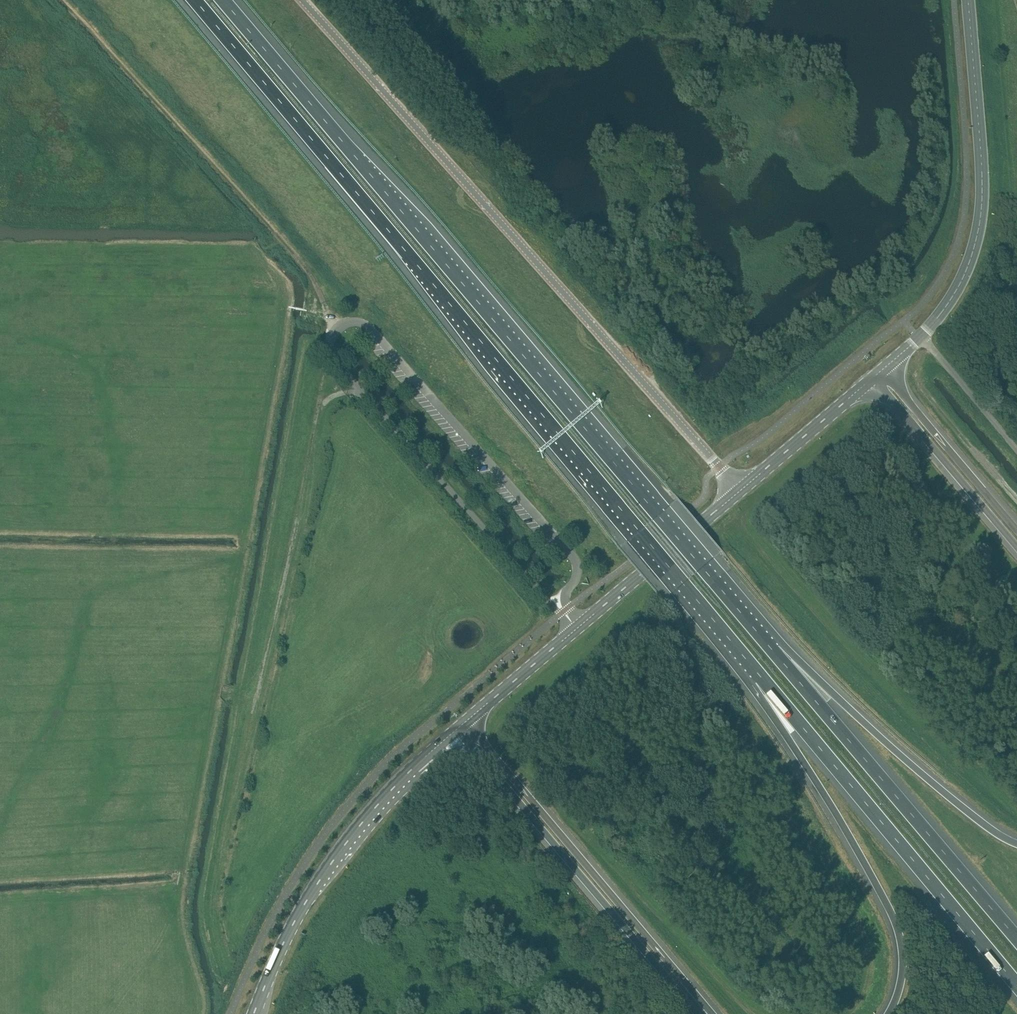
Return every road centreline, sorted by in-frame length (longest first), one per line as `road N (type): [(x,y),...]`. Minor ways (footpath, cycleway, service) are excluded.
road 1 (motorway): [(194,0),(758,675)]
road 2 (motorway): [(770,647),(223,0)]
road 3 (unclassified): [(740,491),(308,0)]
road 4 (track): [(222,976),(211,928),(214,892),(323,403)]
road 5 (track): [(335,328),(315,279),(60,0)]
road 6 (unclassified): [(330,342),(335,328),(367,324),(563,546),(577,575),(559,615)]
road 7 (tertiary): [(882,370),(945,309),(966,276),(978,231),(982,184),(968,0)]
road 8 (motorway): [(758,675),(1016,981)]
road 9 (motorway): [(711,1013),(466,722)]
road 10 (motorway): [(758,675),(890,918),(900,972),(885,1013)]
road 11 (motorway): [(1016,930),(770,647)]
road 12 (motorway): [(456,730),(695,1013)]
road 13 (unclassified): [(330,342),(337,363),(559,615)]
road 14 (tertiary): [(254,1013),(288,934),(333,862),(378,805),(456,730)]
road 15 (motorway): [(1016,845),(770,647)]
road 16 (motorway): [(873,377),(1016,547)]
road 17 (tertiary): [(573,633),(740,491)]
road 18 (motorway): [(1016,529),(882,370)]
road 19 (tertiary): [(740,491),(873,377)]
road 20 (tertiary): [(466,722),(573,633)]

